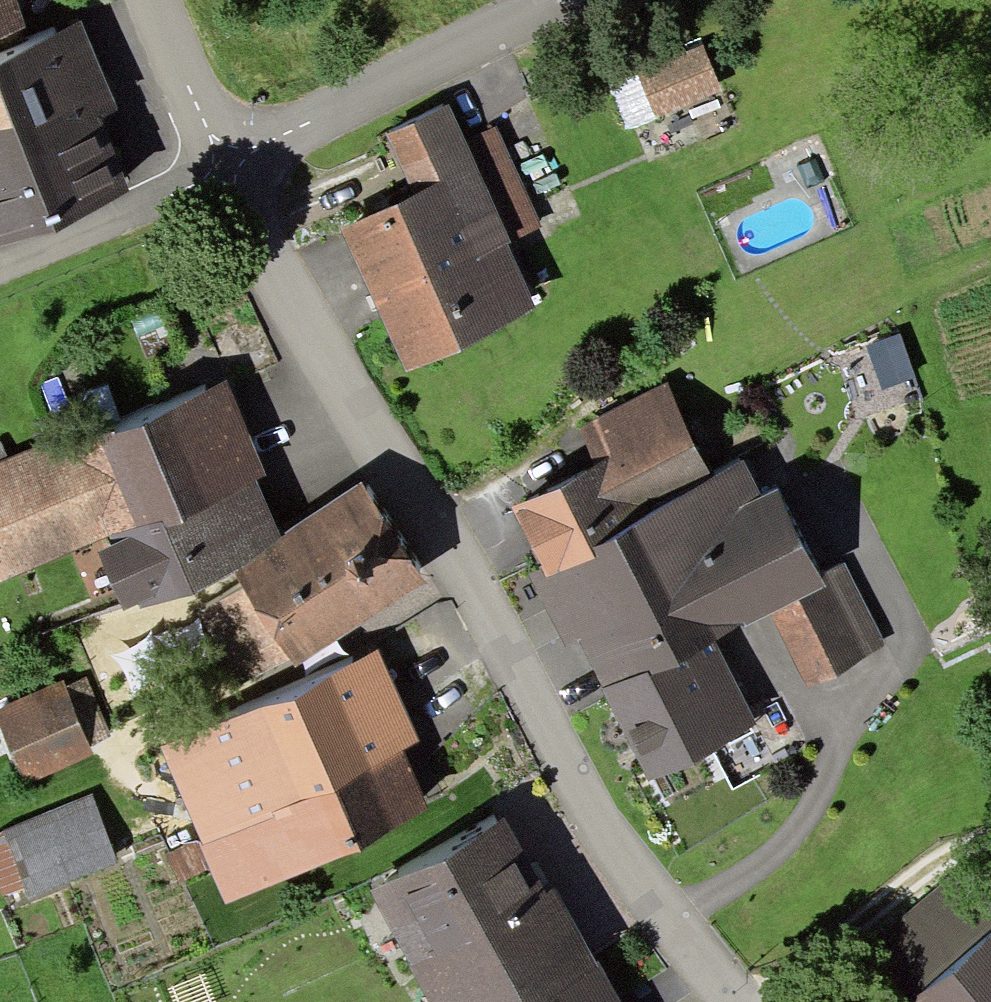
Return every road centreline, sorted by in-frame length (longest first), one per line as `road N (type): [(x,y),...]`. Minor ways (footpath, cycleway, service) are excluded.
road 1 (unclassified): [(723,1001),(619,862),(216,175)]
road 2 (residential): [(216,175),(535,0)]
road 3 (track): [(755,1001),(913,871),(990,836)]
road 4 (residential): [(0,259),(216,175)]
road 5 (unclassified): [(216,175),(142,0)]

